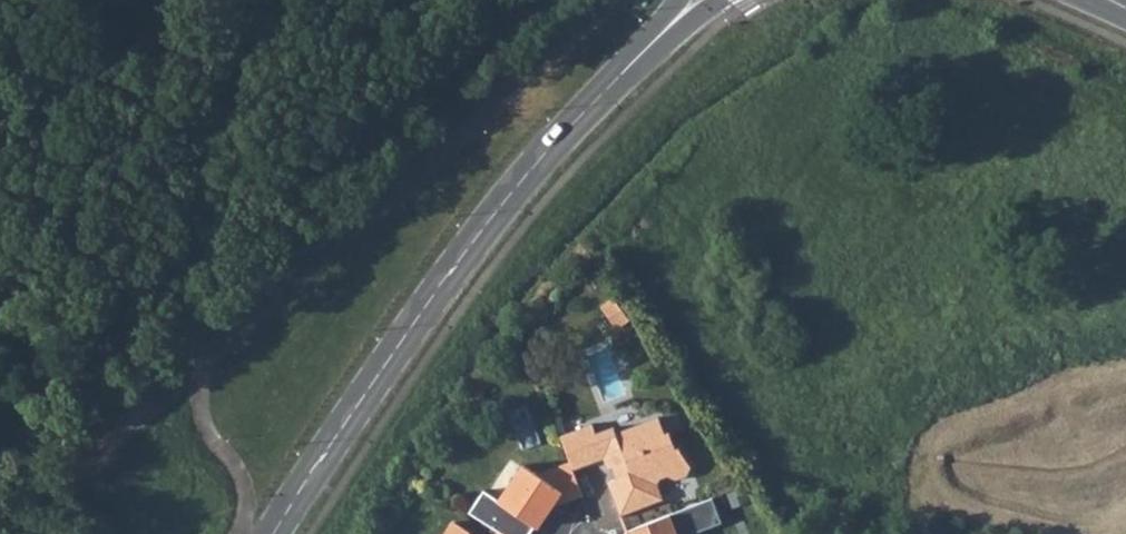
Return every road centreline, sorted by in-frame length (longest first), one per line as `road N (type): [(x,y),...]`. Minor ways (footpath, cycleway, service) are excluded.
road 1 (residential): [(274,533),(511,196),(694,0)]

